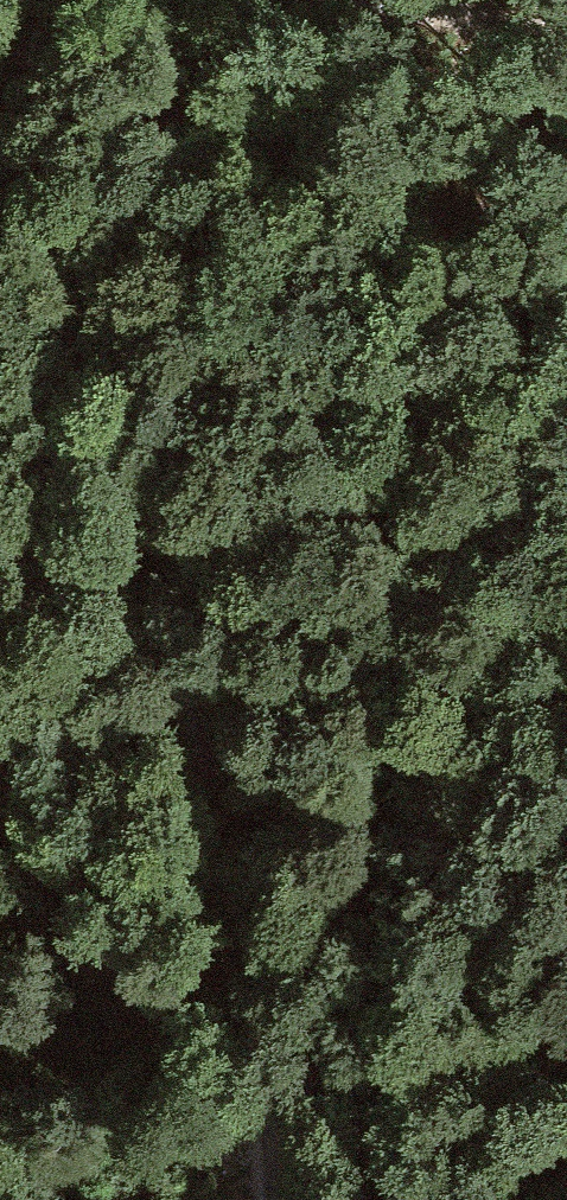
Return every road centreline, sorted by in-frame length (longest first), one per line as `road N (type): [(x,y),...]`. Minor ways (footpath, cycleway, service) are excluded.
road 1 (track): [(260,1199),(257,1029),(147,450),(0,128)]
road 2 (track): [(260,1196),(0,789)]
road 3 (track): [(409,0),(566,44)]

